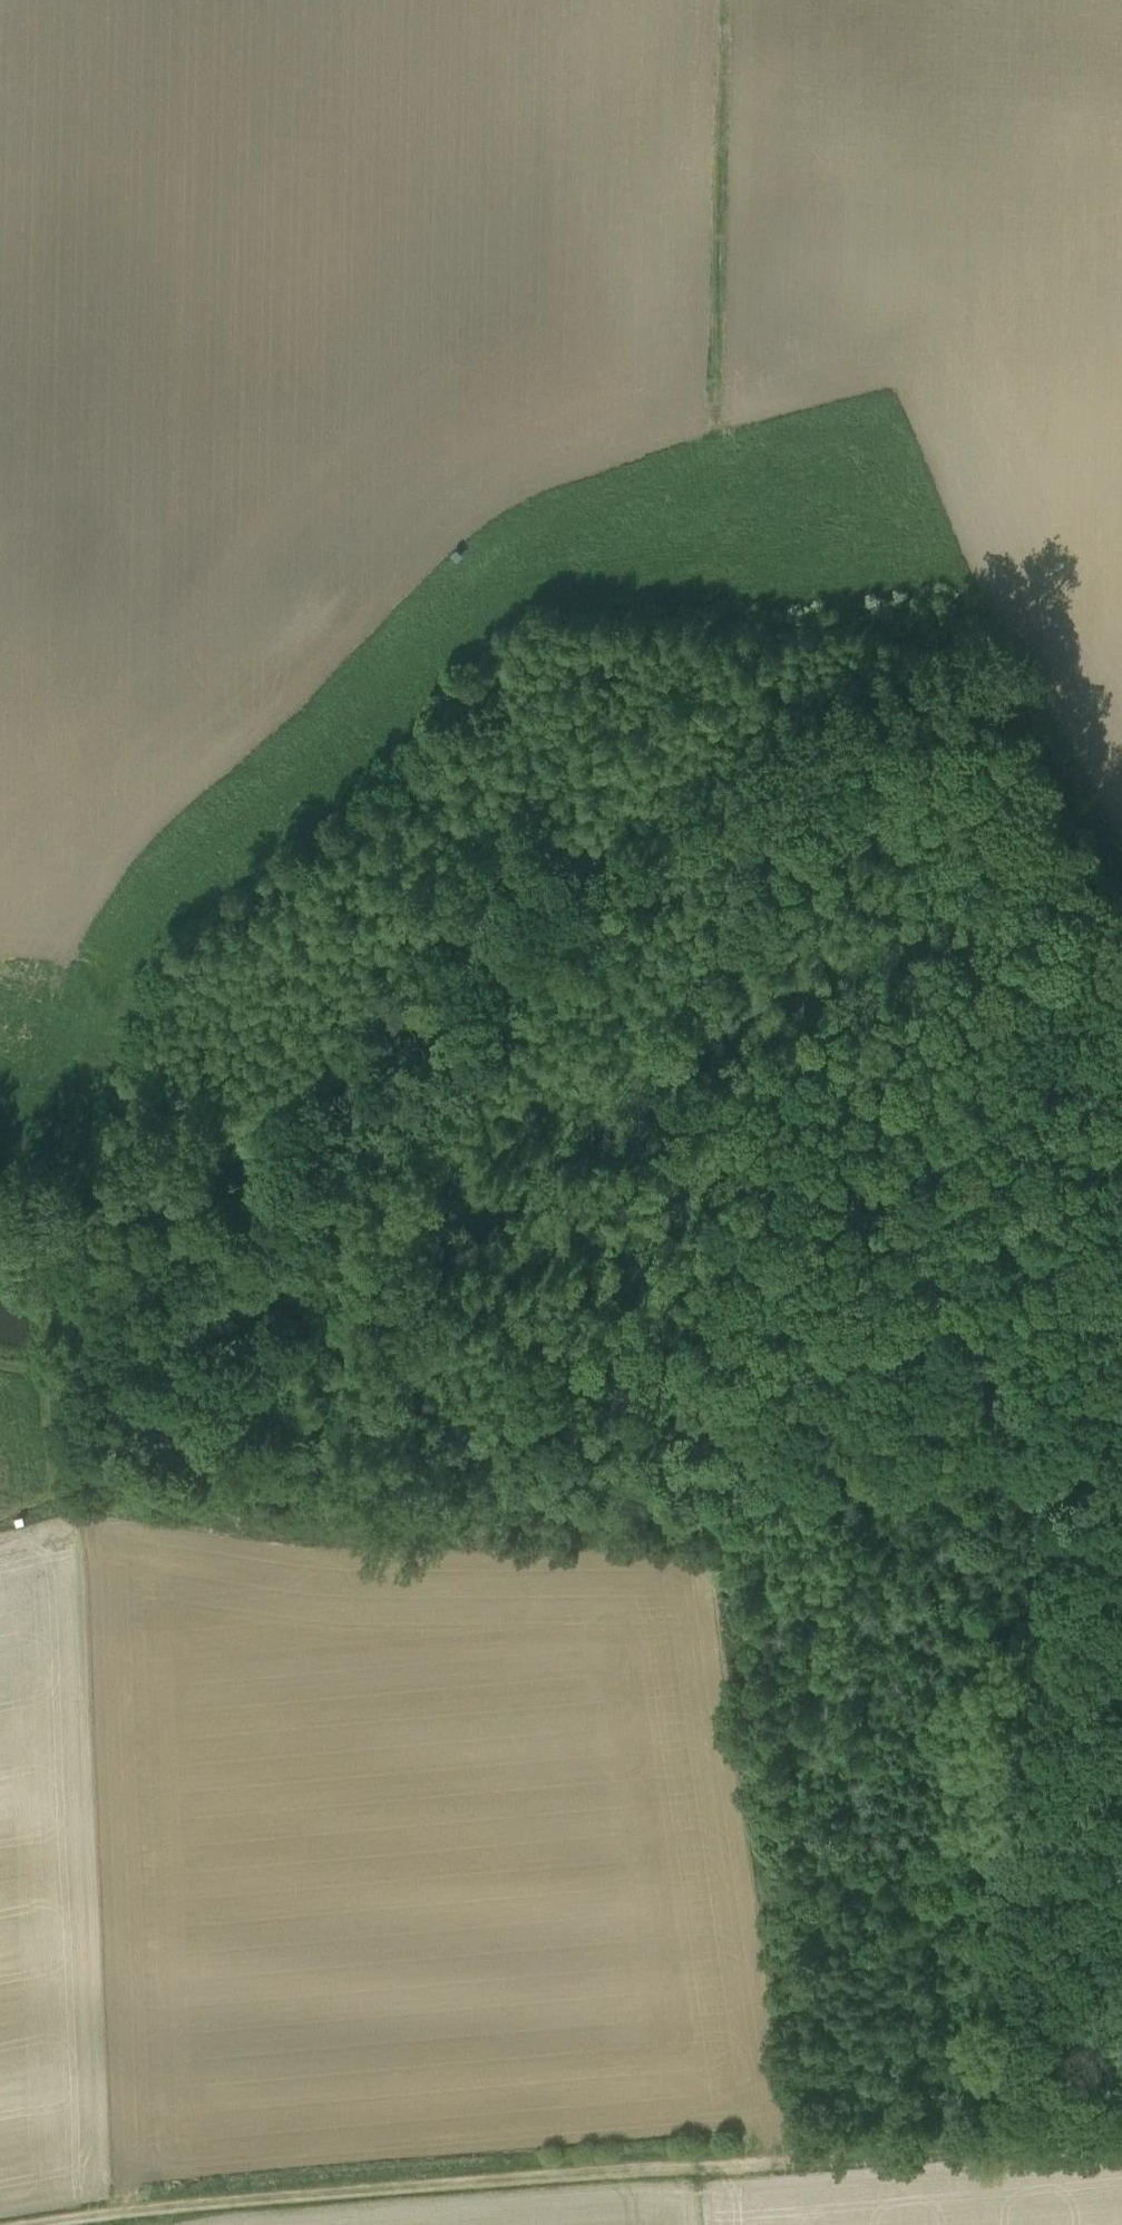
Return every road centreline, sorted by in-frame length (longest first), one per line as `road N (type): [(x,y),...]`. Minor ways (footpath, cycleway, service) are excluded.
road 1 (track): [(0,2221),(363,2179),(1121,2126)]

